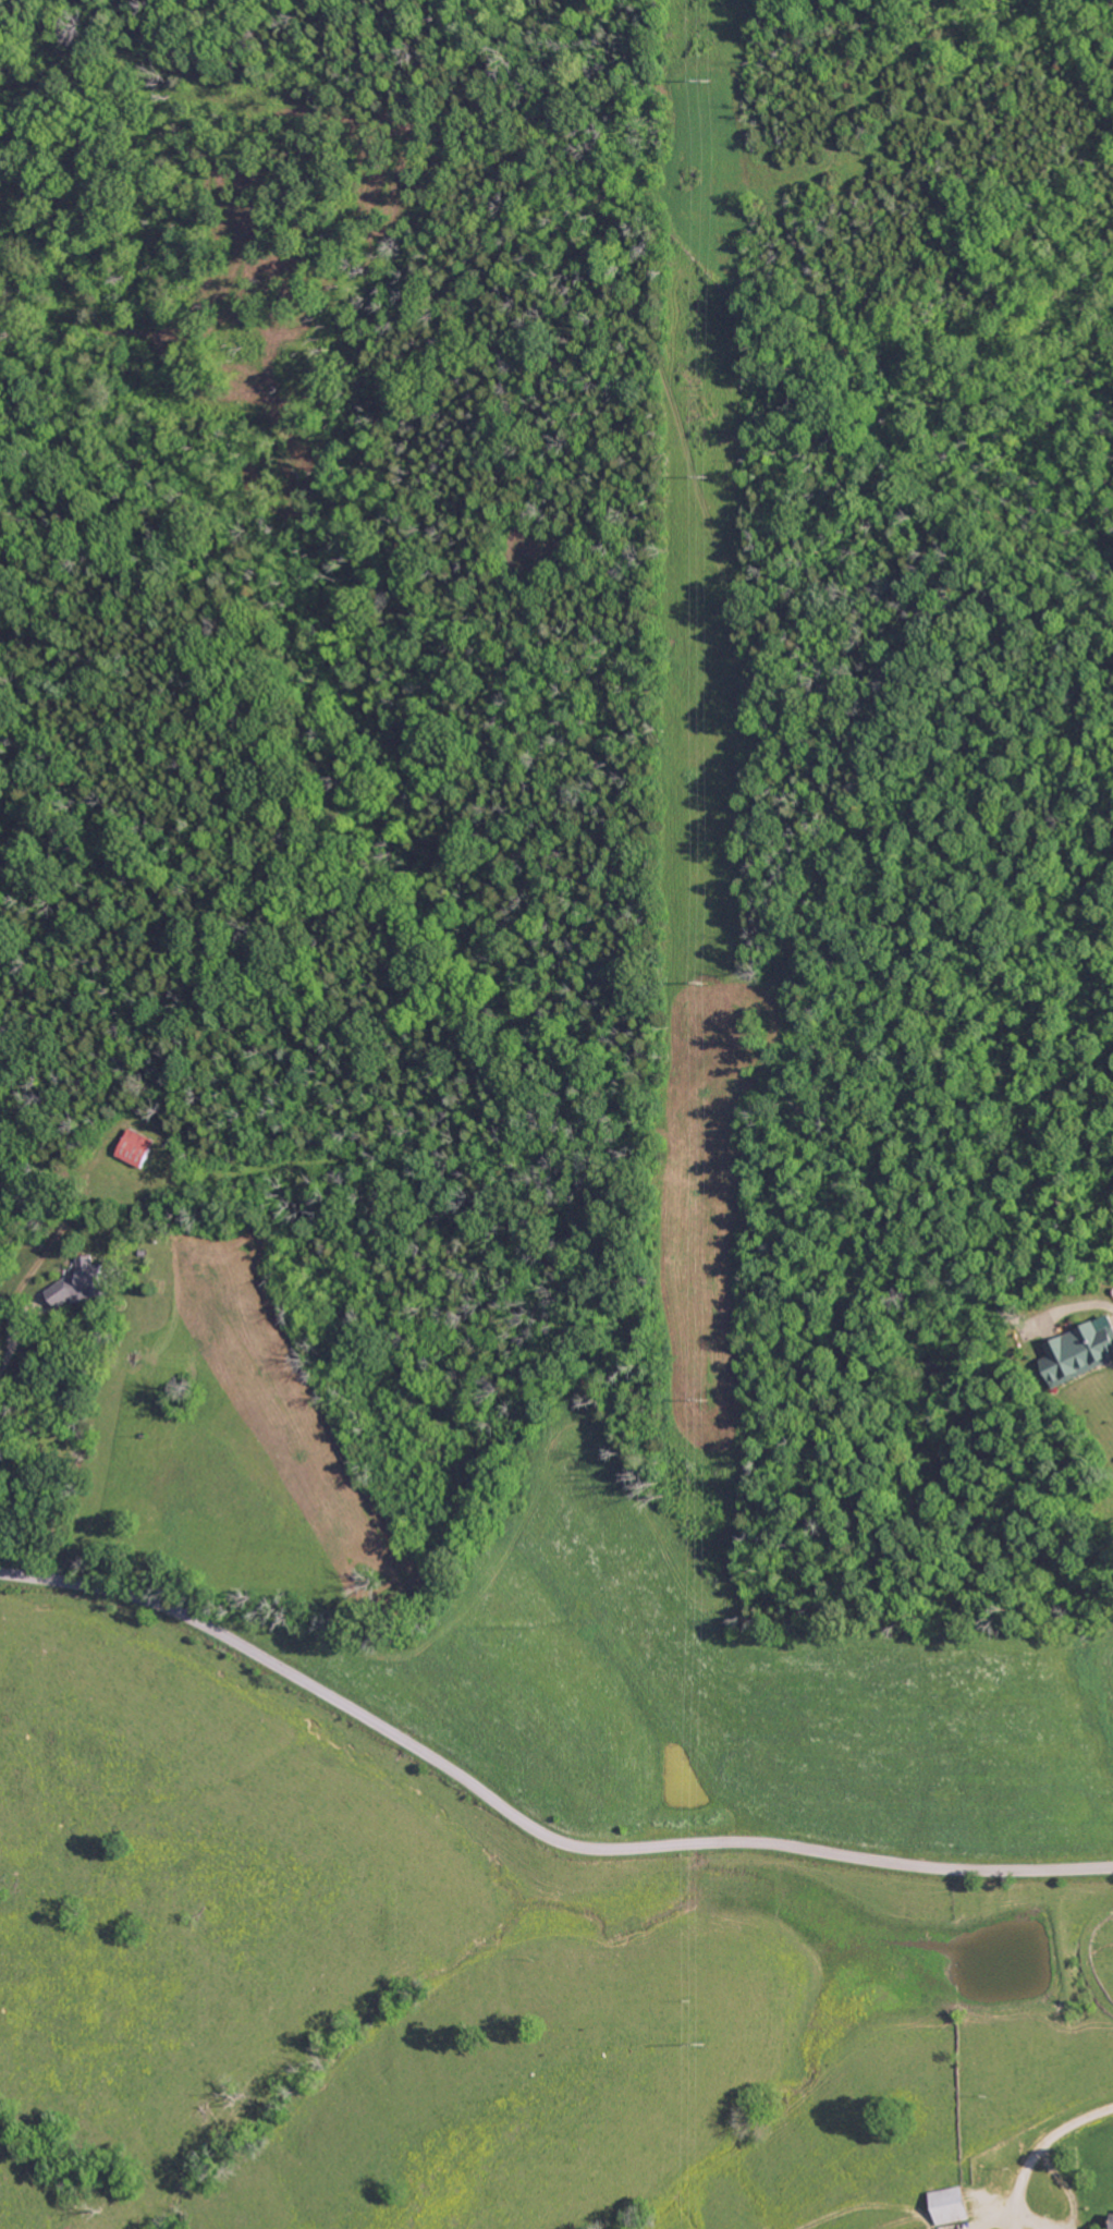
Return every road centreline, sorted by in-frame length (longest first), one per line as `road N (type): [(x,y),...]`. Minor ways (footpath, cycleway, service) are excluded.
road 1 (secondary): [(1112,1867),(958,1869),(749,1843),(574,1844),(528,1825),(432,1758),(213,1631),(126,1596),(0,1574)]

